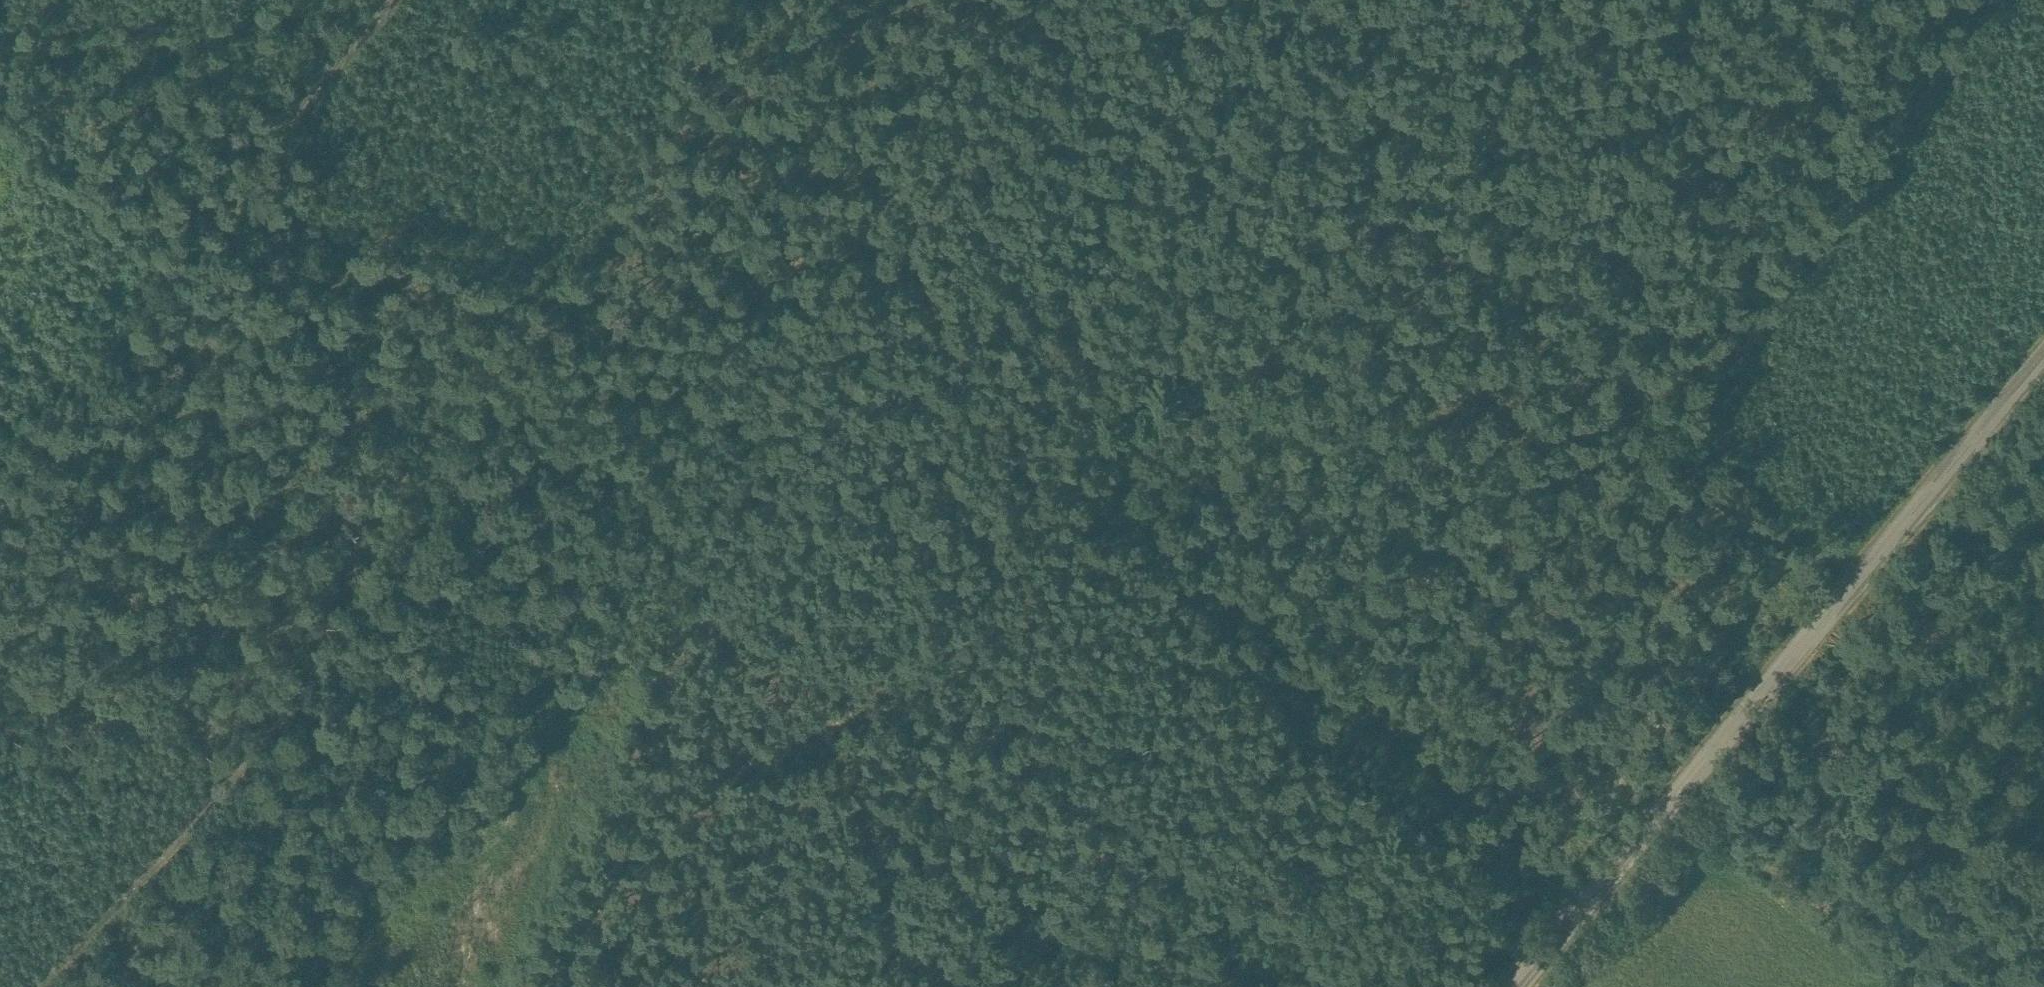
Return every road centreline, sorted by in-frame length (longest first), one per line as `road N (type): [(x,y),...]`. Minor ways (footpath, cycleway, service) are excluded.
road 1 (track): [(401,0),(239,229),(349,387),(359,547),(291,710),(148,877),(40,986)]
road 2 (unclassified): [(1514,986),(1850,564),(2043,338)]

